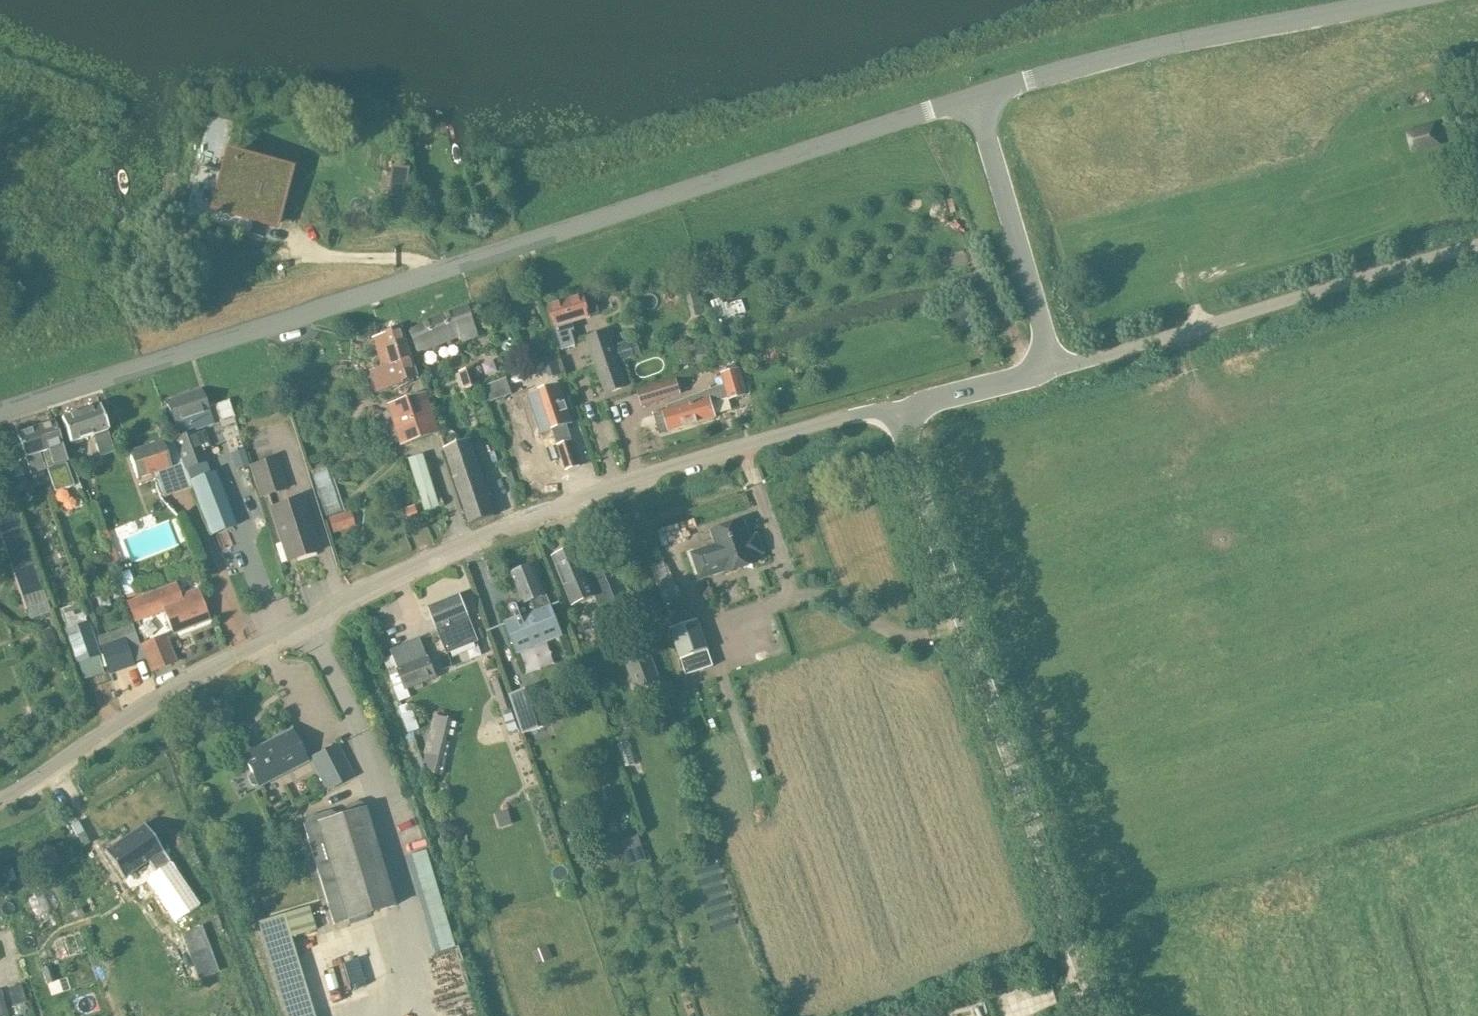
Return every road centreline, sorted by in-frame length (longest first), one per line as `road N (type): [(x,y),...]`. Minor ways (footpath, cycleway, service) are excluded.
road 1 (tertiary): [(0,408),(990,93)]
road 2 (unclassified): [(0,815),(17,810),(150,708),(357,602),(597,497),(897,415)]
road 3 (unclassified): [(1099,1015),(897,415)]
road 4 (tertiary): [(990,93),(1241,32),(1438,0)]
road 5 (unclassified): [(1051,373),(1477,248)]
road 6 (unclassified): [(1051,373),(990,93)]
road 7 (unclassified): [(897,415),(1051,373)]

